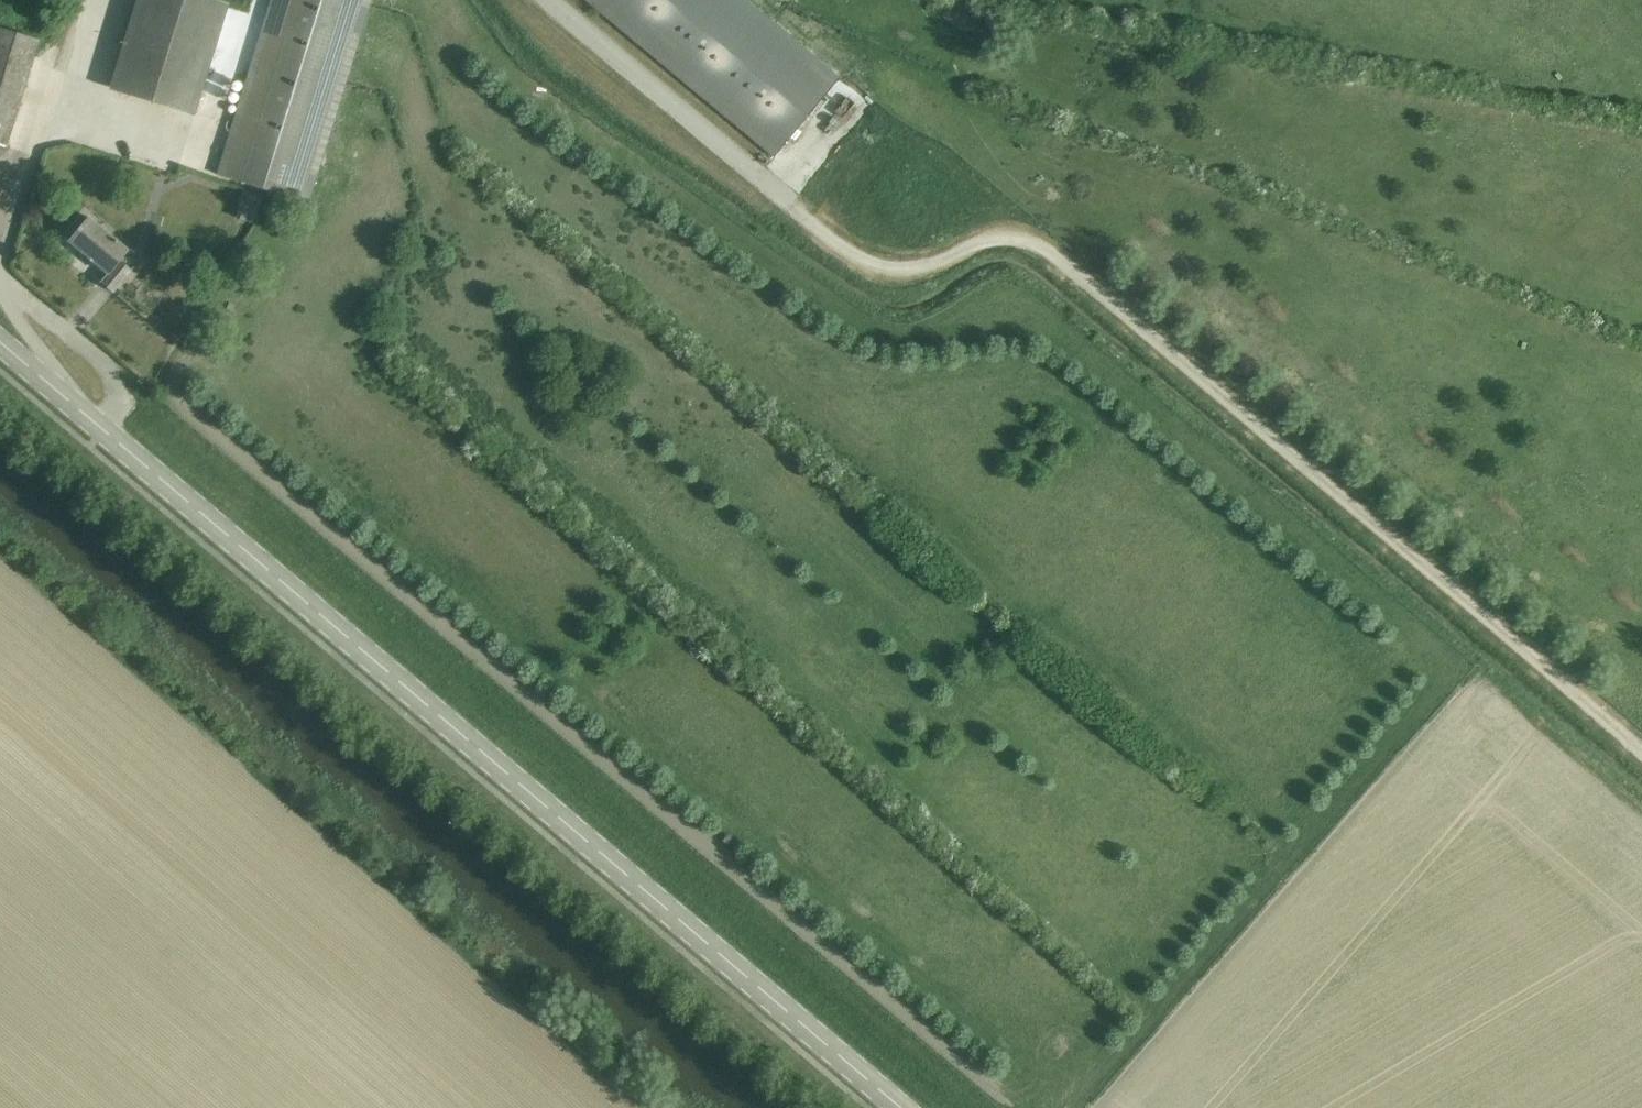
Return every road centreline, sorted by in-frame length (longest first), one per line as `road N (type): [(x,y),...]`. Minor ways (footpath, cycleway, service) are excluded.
road 1 (tertiary): [(890,1107),(108,430)]
road 2 (unclassified): [(0,245),(81,0)]
road 3 (unclassified): [(108,430),(125,411),(109,379),(0,281)]
road 4 (unclassified): [(64,392),(0,287)]

